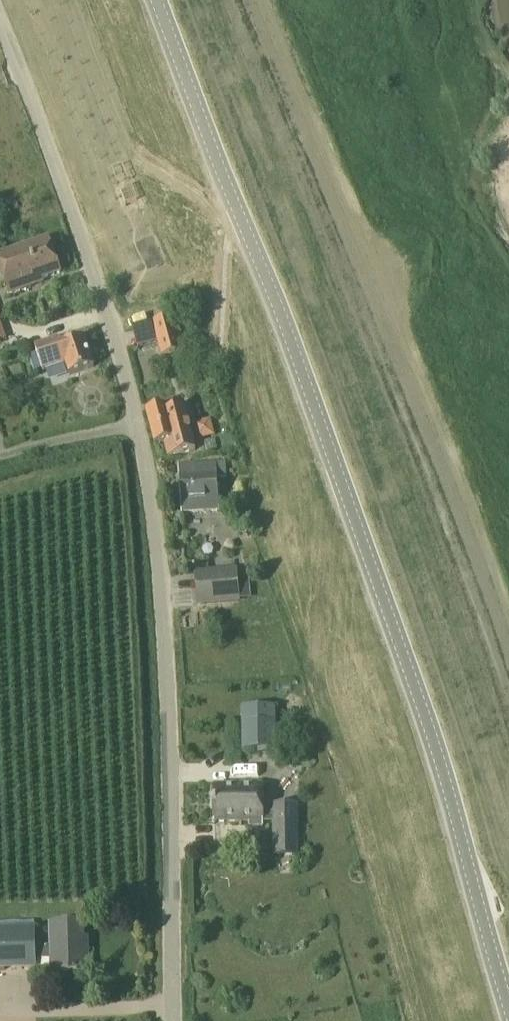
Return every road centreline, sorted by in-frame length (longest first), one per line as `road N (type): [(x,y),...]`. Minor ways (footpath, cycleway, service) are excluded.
road 1 (tertiary): [(508,1014),(379,603),(154,0)]
road 2 (unclassified): [(170,1020),(148,446),(0,46)]

